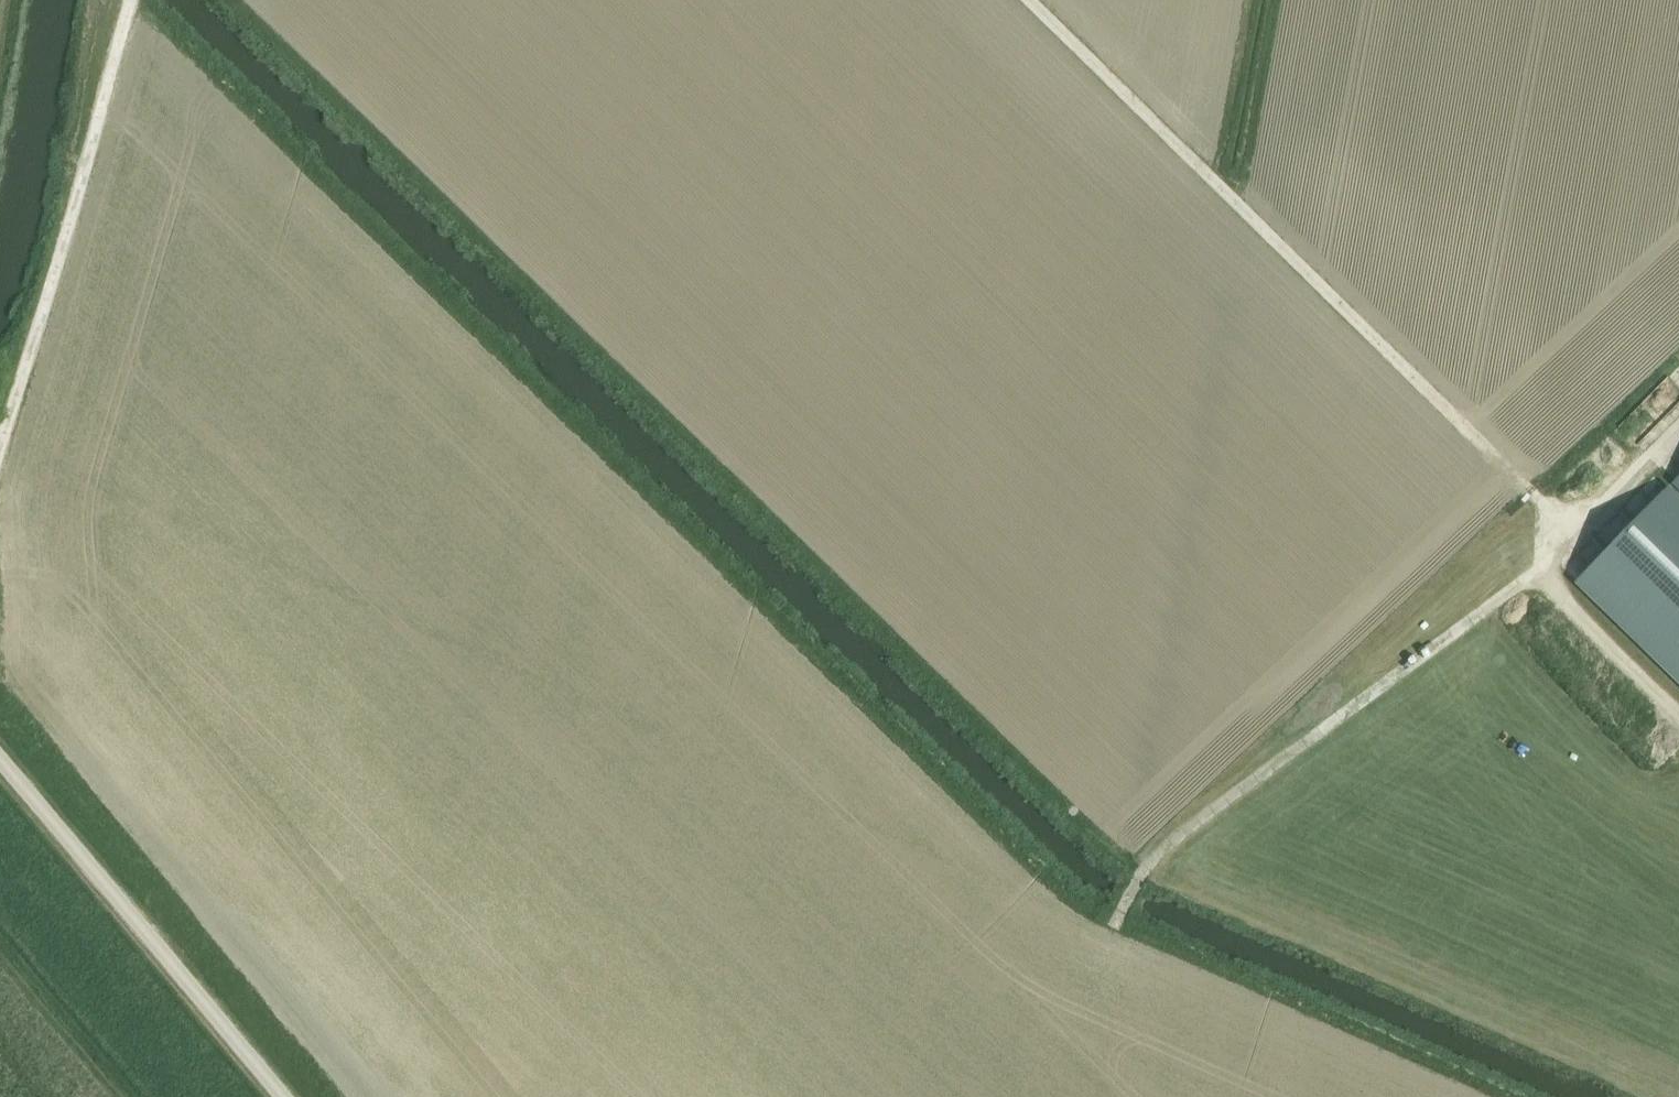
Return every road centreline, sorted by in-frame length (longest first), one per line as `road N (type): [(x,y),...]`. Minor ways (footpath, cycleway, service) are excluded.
road 1 (unclassified): [(275,1096),(0,768)]

